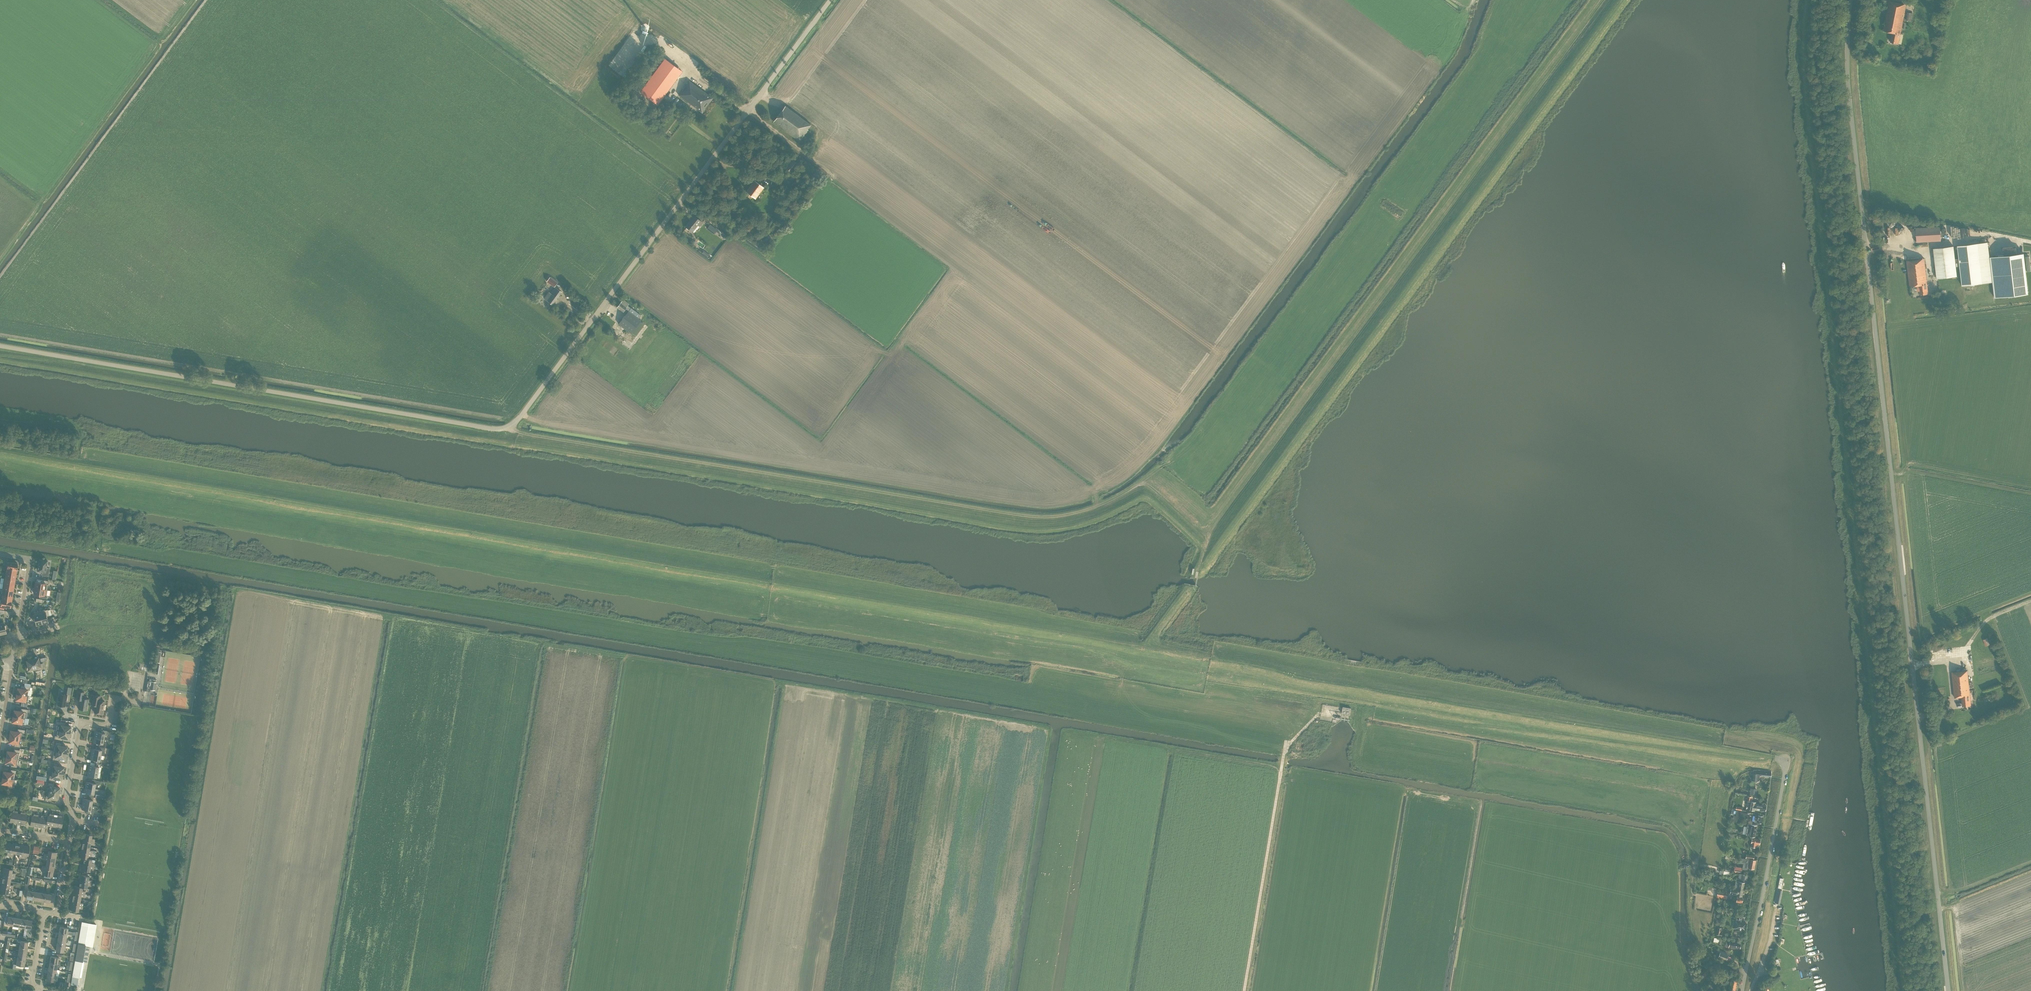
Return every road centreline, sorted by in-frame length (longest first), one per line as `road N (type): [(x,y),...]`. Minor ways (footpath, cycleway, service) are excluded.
road 1 (unclassified): [(1948,990),(1847,72),(1852,0)]
road 2 (track): [(1198,569),(1204,537),(1143,483),(1079,511),(1026,516),(511,426)]
road 3 (tertiary): [(500,429),(521,416),(831,0)]
road 4 (tertiary): [(500,429),(0,345)]
road 5 (track): [(1244,990),(1286,747),(1318,714),(1331,716)]
road 6 (unclassified): [(1742,990),(1787,761),(1777,758)]
road 7 (residential): [(70,843),(75,822),(67,801),(81,721)]

